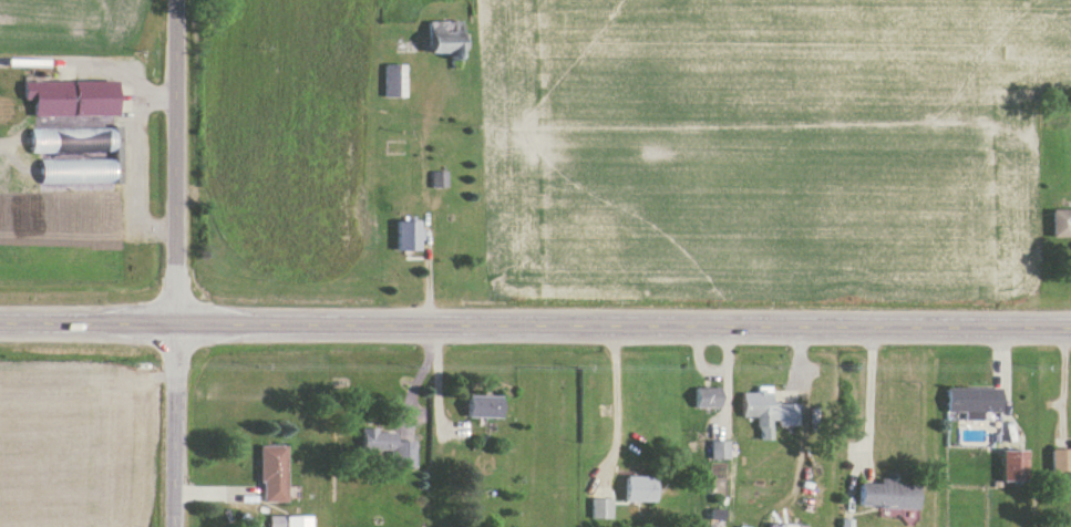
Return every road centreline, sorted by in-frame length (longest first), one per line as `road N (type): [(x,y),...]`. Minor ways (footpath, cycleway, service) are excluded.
road 1 (primary): [(0,332),(1070,324)]
road 2 (tertiary): [(158,333),(161,0)]
road 3 (residential): [(160,526),(158,333)]

